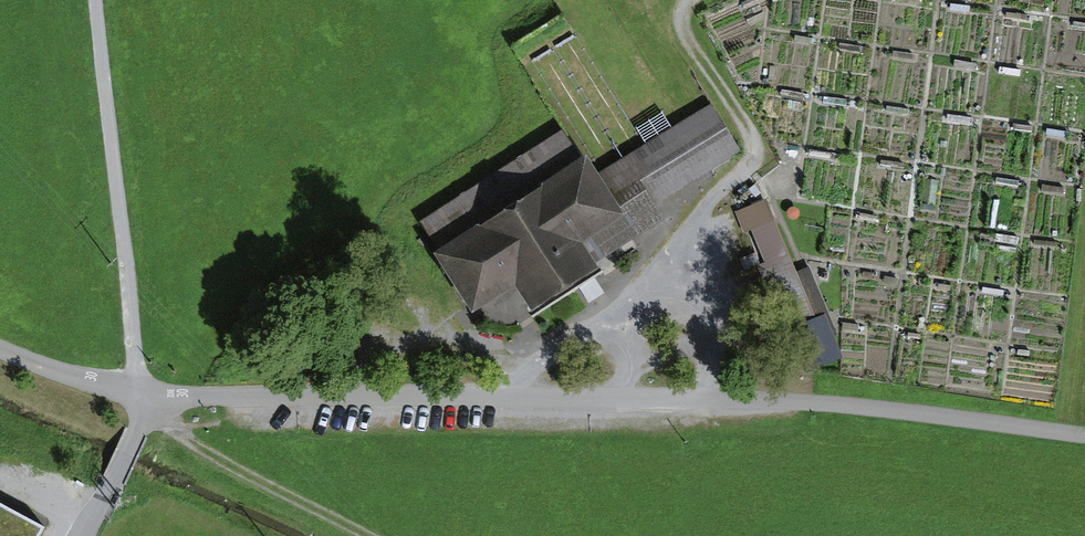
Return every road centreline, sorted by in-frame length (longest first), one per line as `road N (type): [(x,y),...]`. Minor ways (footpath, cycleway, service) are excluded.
road 1 (unclassified): [(1084,432),(834,400),(153,397)]
road 2 (track): [(98,0),(135,341),(153,397)]
road 3 (track): [(153,397),(214,449),(384,535)]
road 4 (track): [(749,167),(755,152),(747,127),(682,27),(690,0)]
road 5 (unclassified): [(0,345),(153,397)]

